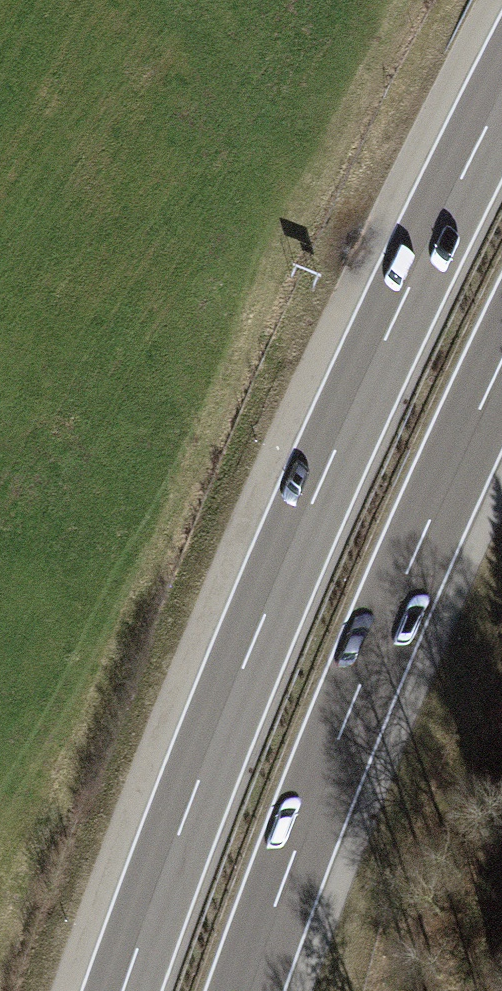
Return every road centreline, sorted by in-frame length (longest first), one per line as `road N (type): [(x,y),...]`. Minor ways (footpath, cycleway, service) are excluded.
road 1 (motorway): [(501,96),(240,673),(122,990)]
road 2 (motorway): [(247,990),(353,708),(501,366)]

